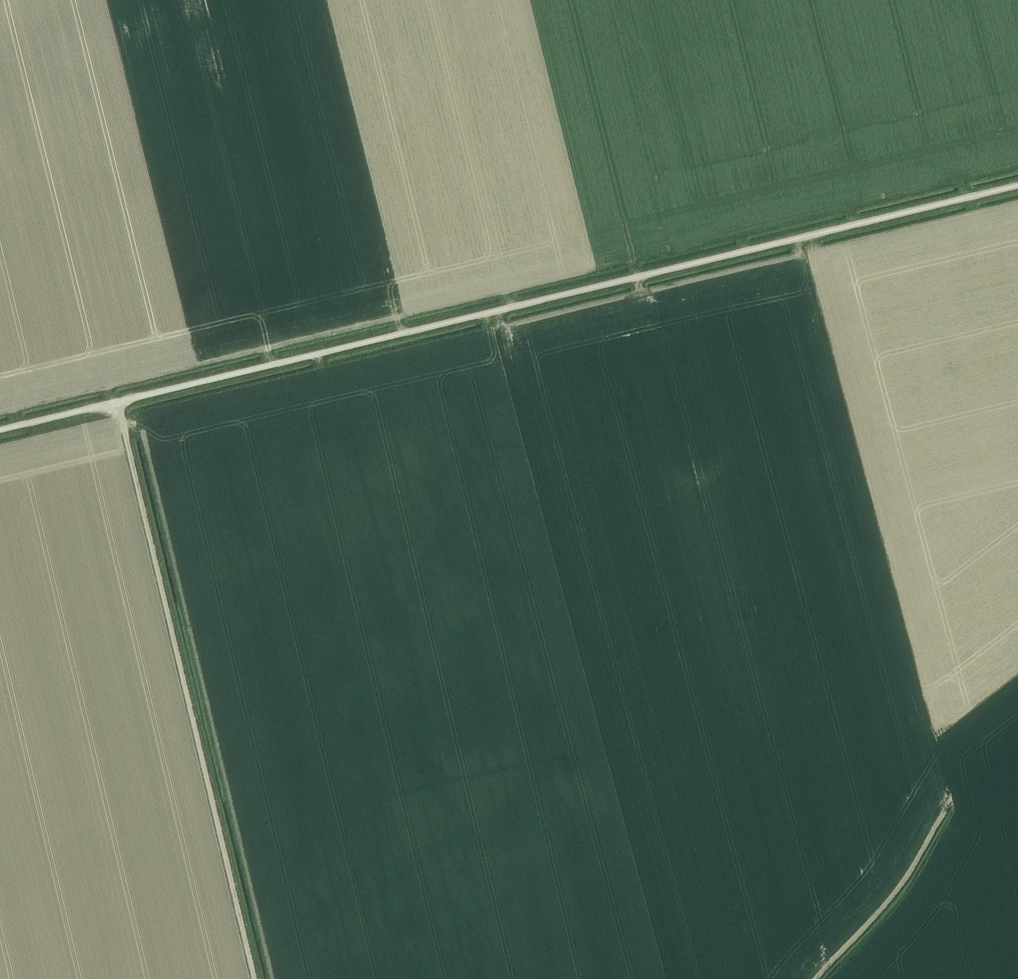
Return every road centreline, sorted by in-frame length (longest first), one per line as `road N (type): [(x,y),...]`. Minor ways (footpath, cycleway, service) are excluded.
road 1 (unclassified): [(0,428),(1017,183)]

